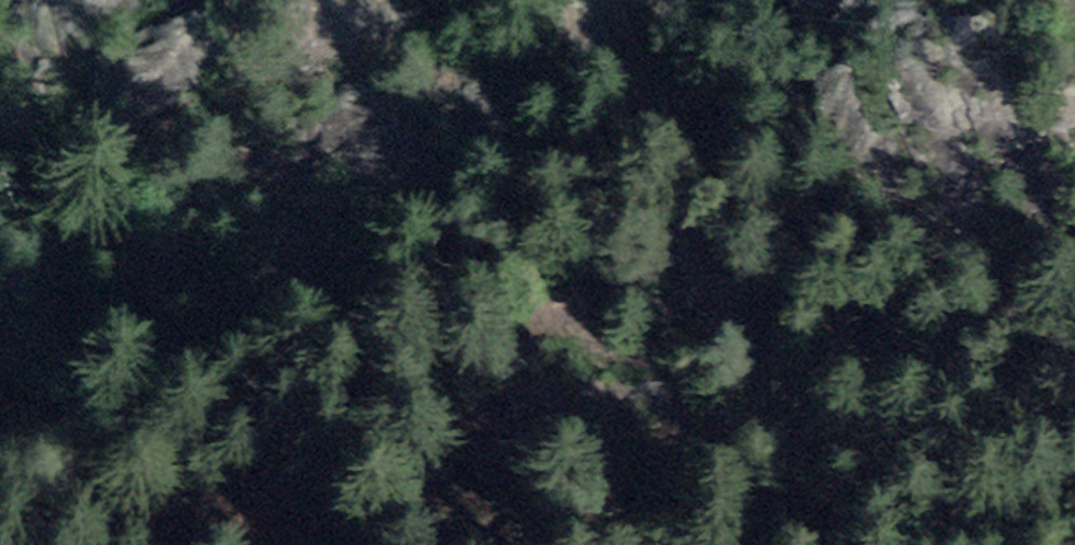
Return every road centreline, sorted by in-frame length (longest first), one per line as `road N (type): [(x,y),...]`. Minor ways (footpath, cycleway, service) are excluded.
road 1 (motorway): [(1074,126),(750,192),(0,400)]
road 2 (motorway): [(153,544),(1074,324)]

